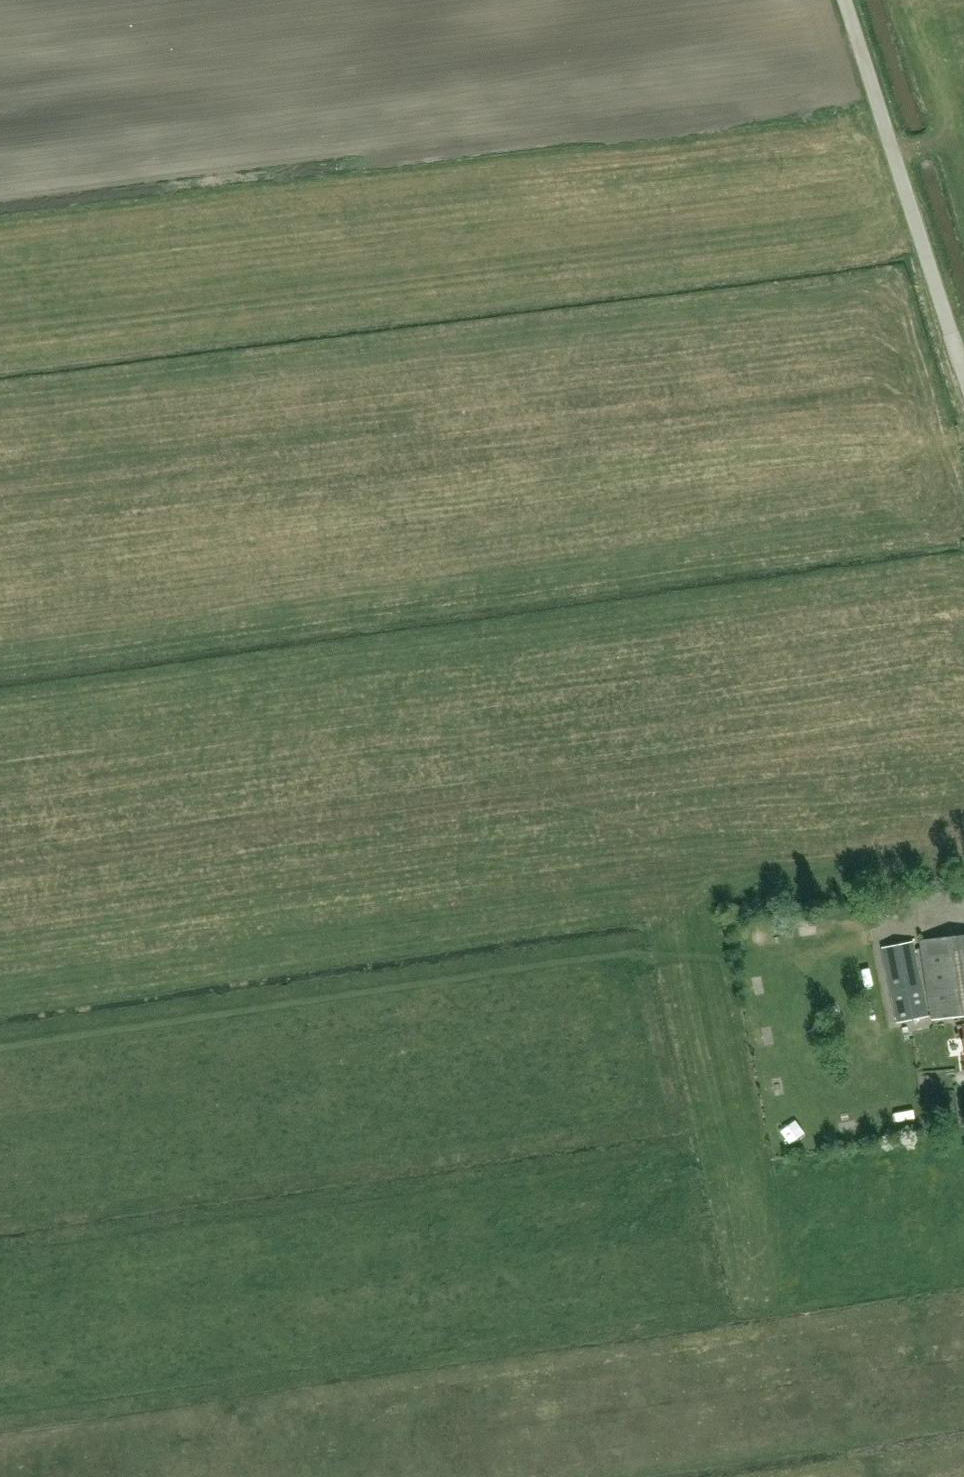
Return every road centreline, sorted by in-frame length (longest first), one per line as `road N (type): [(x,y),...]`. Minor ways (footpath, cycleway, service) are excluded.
road 1 (unclassified): [(963,376),(844,0)]

